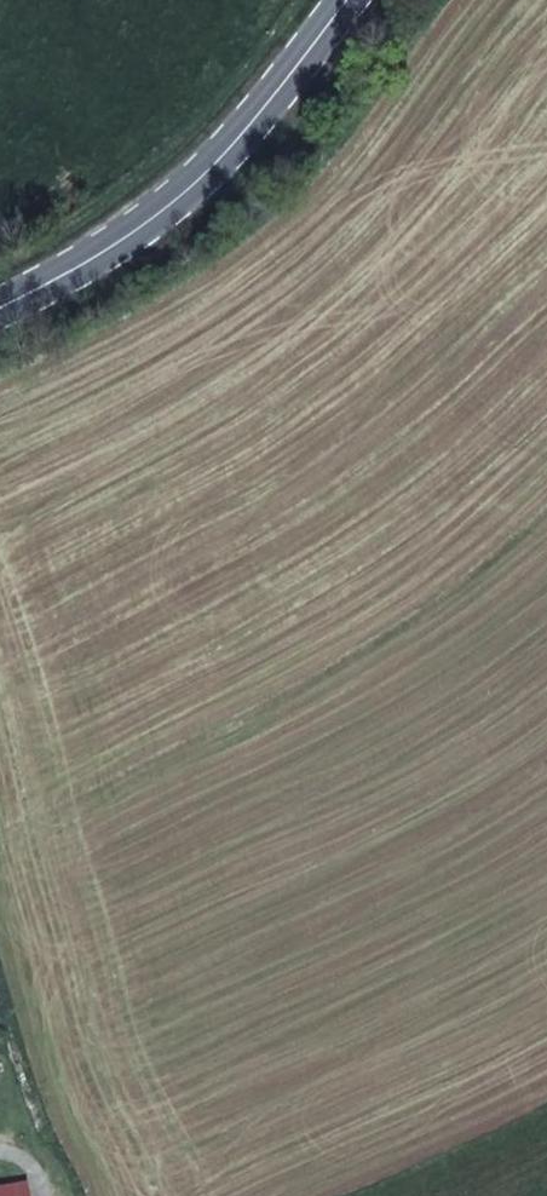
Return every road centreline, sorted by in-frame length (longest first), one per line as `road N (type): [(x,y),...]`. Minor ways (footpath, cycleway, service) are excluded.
road 1 (secondary): [(354,0),(272,103),(161,212),(0,309)]

